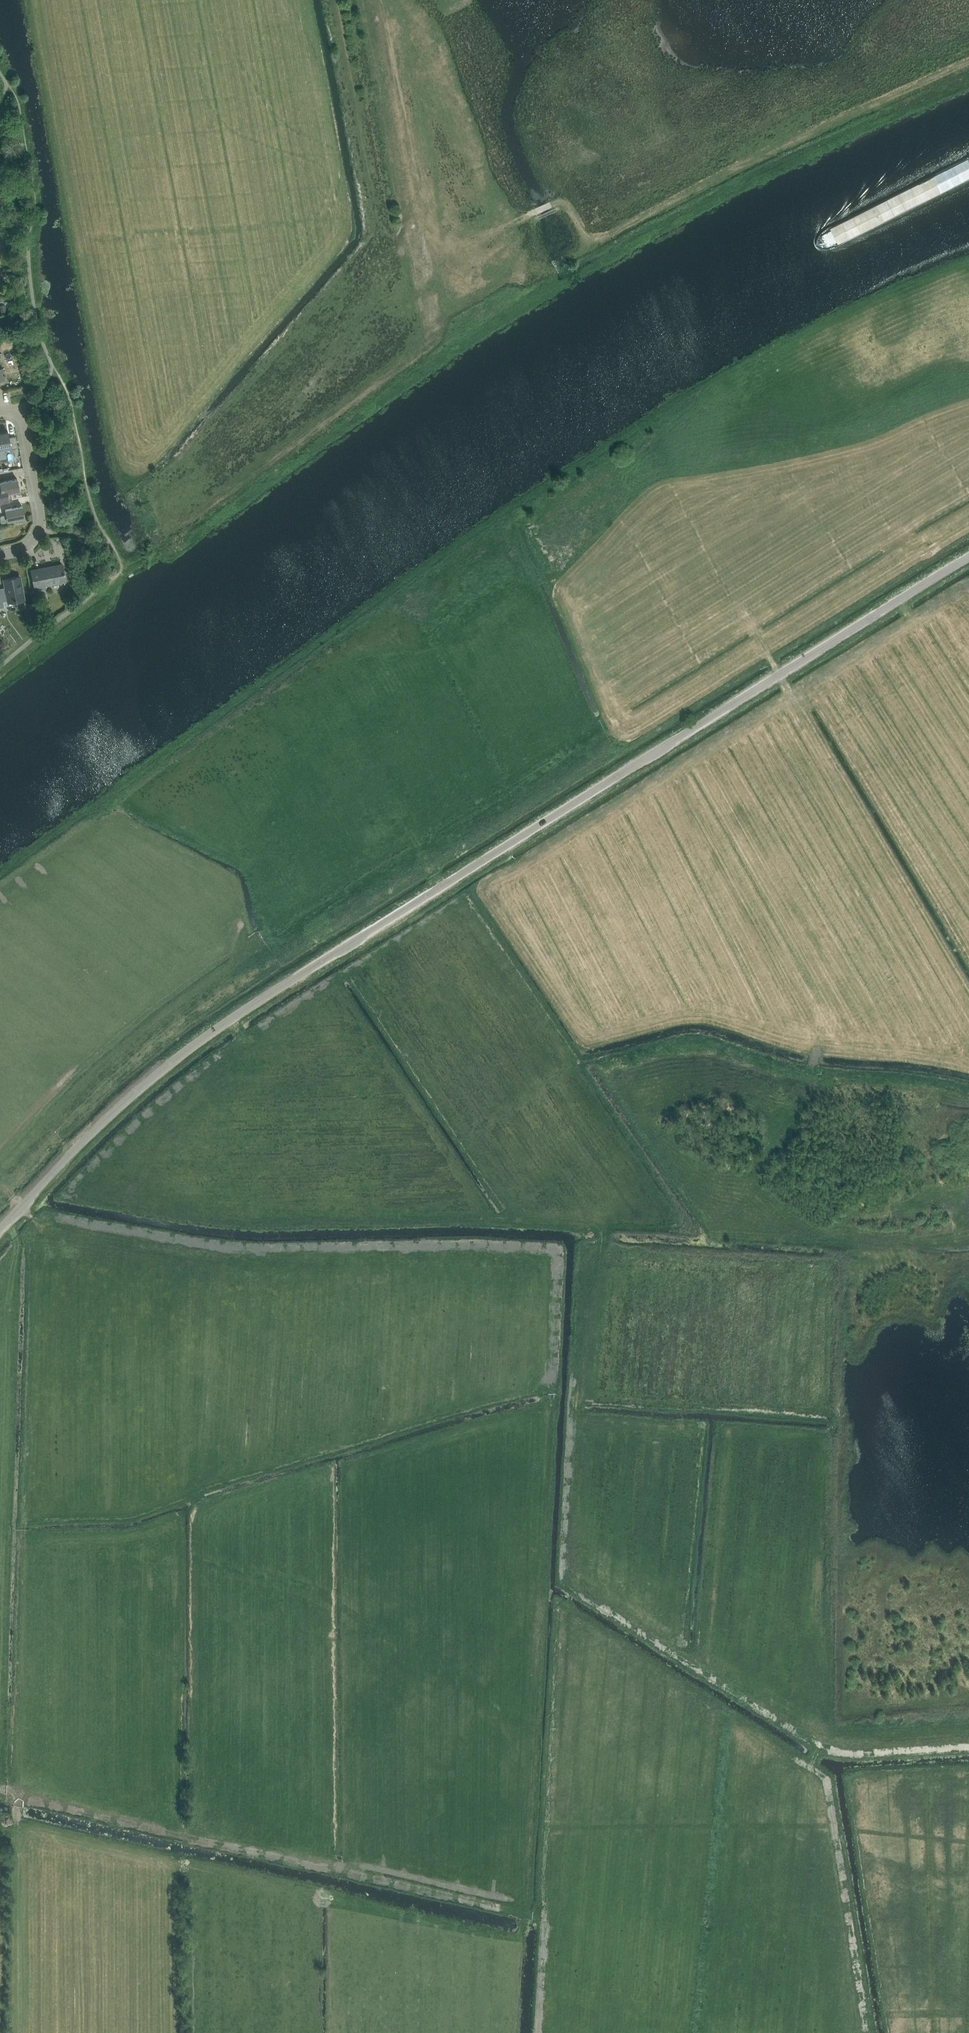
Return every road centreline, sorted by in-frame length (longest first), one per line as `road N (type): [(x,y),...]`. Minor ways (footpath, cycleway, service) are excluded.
road 1 (unclassified): [(0,1234),(114,1115),(204,1042),(968,564)]
road 2 (residential): [(0,555),(21,551),(40,529),(25,421)]

